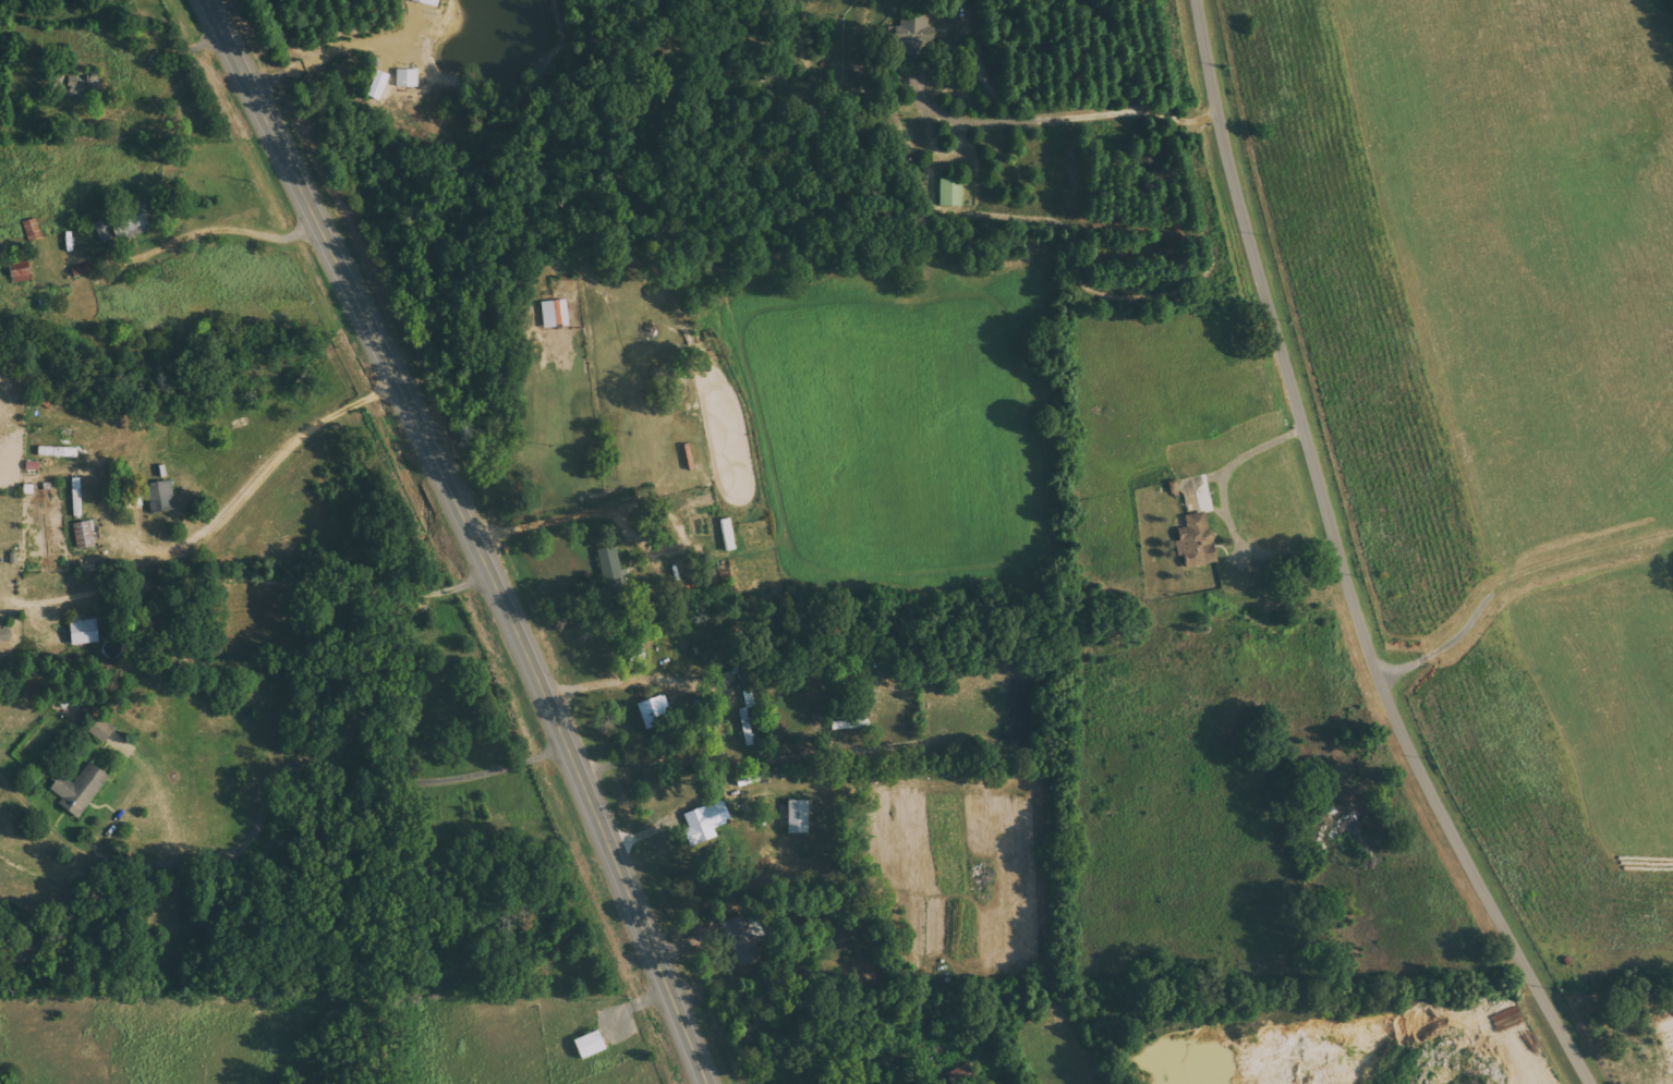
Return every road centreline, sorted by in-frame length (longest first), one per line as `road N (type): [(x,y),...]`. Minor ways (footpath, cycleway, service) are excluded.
road 1 (primary): [(709,1083),(566,734),(208,0)]
road 2 (residential): [(1589,1083),(1383,697),(1242,211),(1194,0)]

